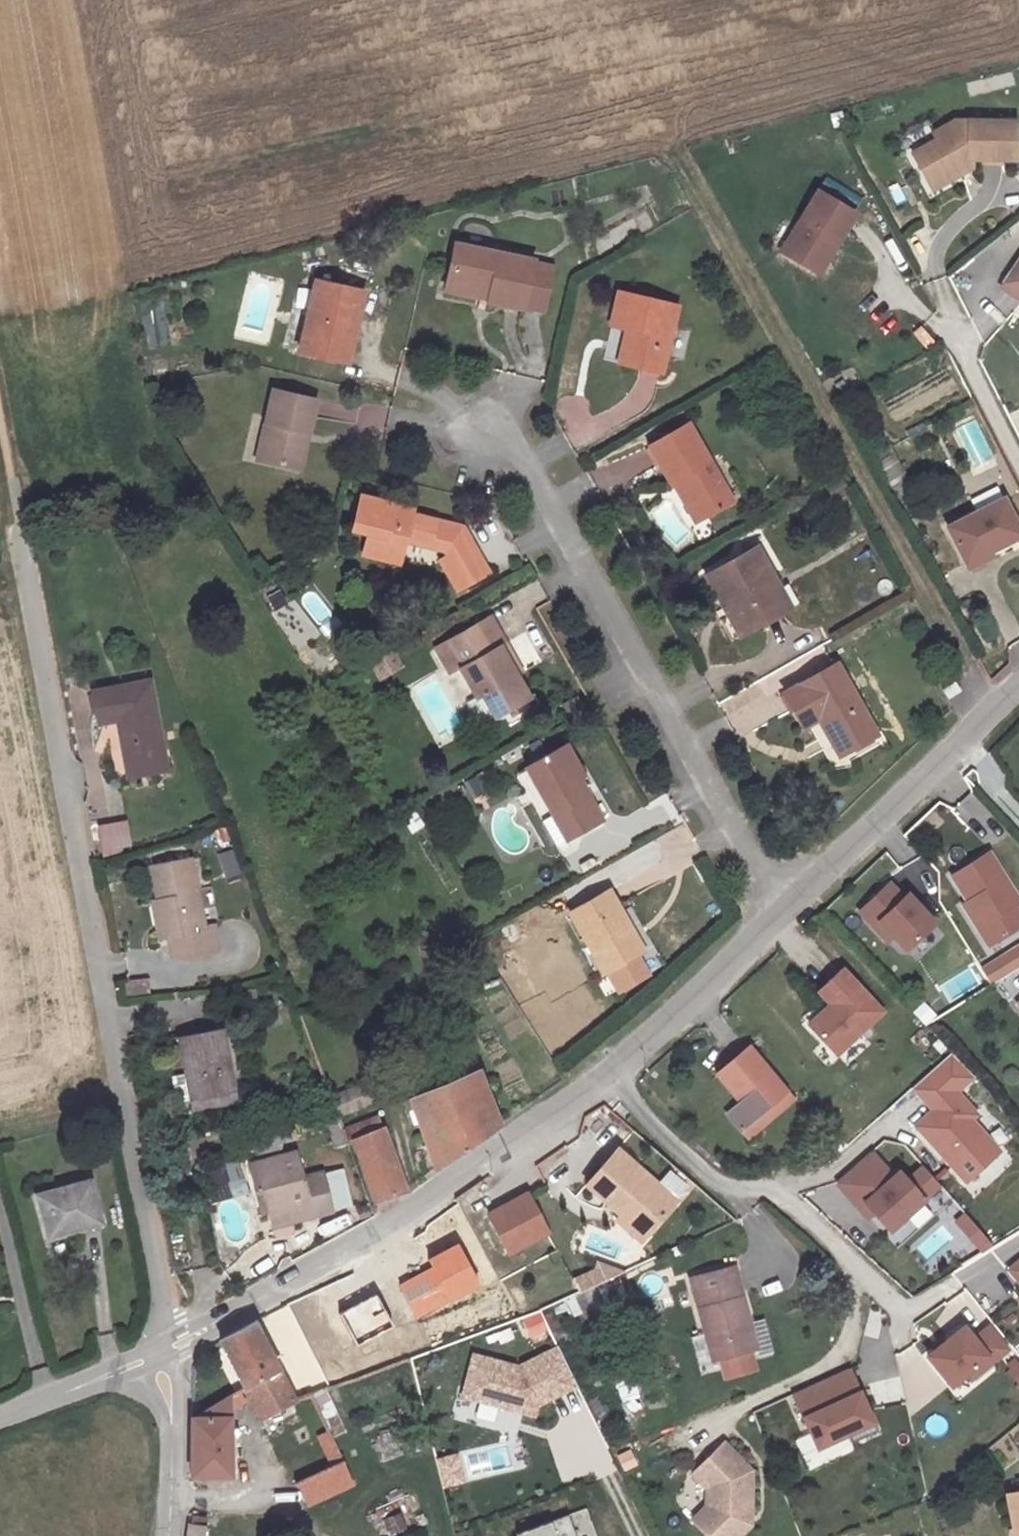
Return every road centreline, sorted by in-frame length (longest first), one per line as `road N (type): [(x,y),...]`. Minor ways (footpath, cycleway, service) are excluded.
road 1 (residential): [(18,531),(163,1303),(160,1352)]
road 2 (unclassified): [(784,910),(611,1078),(376,1233),(160,1352)]
road 3 (track): [(998,705),(668,142)]
road 4 (residential): [(478,427),(526,462),(784,910)]
road 5 (unclassified): [(1018,687),(784,910)]
road 6 (residential): [(160,1352),(172,1414),(168,1535)]
road 7 (unclassified): [(160,1352),(0,1418)]

